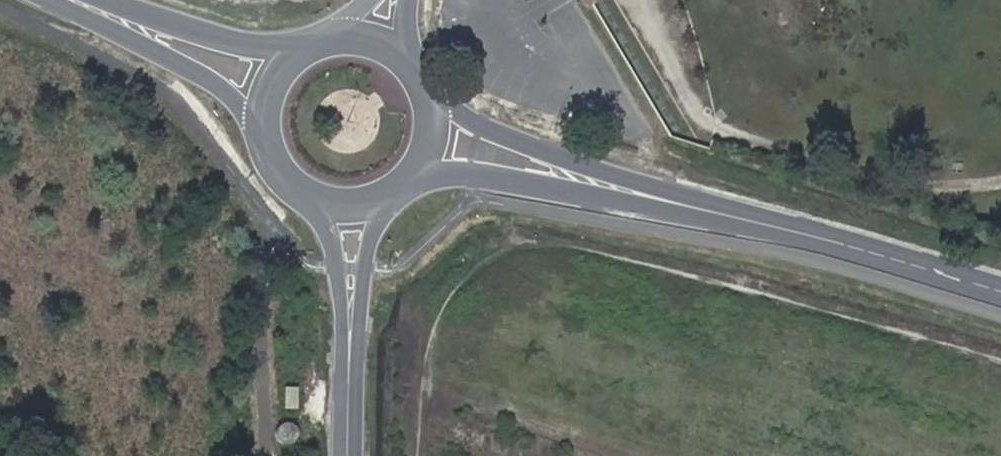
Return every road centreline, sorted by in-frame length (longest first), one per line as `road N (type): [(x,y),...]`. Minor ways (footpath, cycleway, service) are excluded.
road 1 (track): [(1000,362),(747,290),(514,238),(521,204),(655,196)]
road 2 (tertiary): [(1000,296),(672,200),(426,142)]
road 3 (tertiary): [(348,202),(345,455)]
road 4 (tertiary): [(65,0),(273,88)]
road 5 (tertiary): [(273,88),(268,142),(279,167),(298,186),(348,202)]
road 6 (tertiary): [(380,47),(324,43),(297,57),(273,88)]

